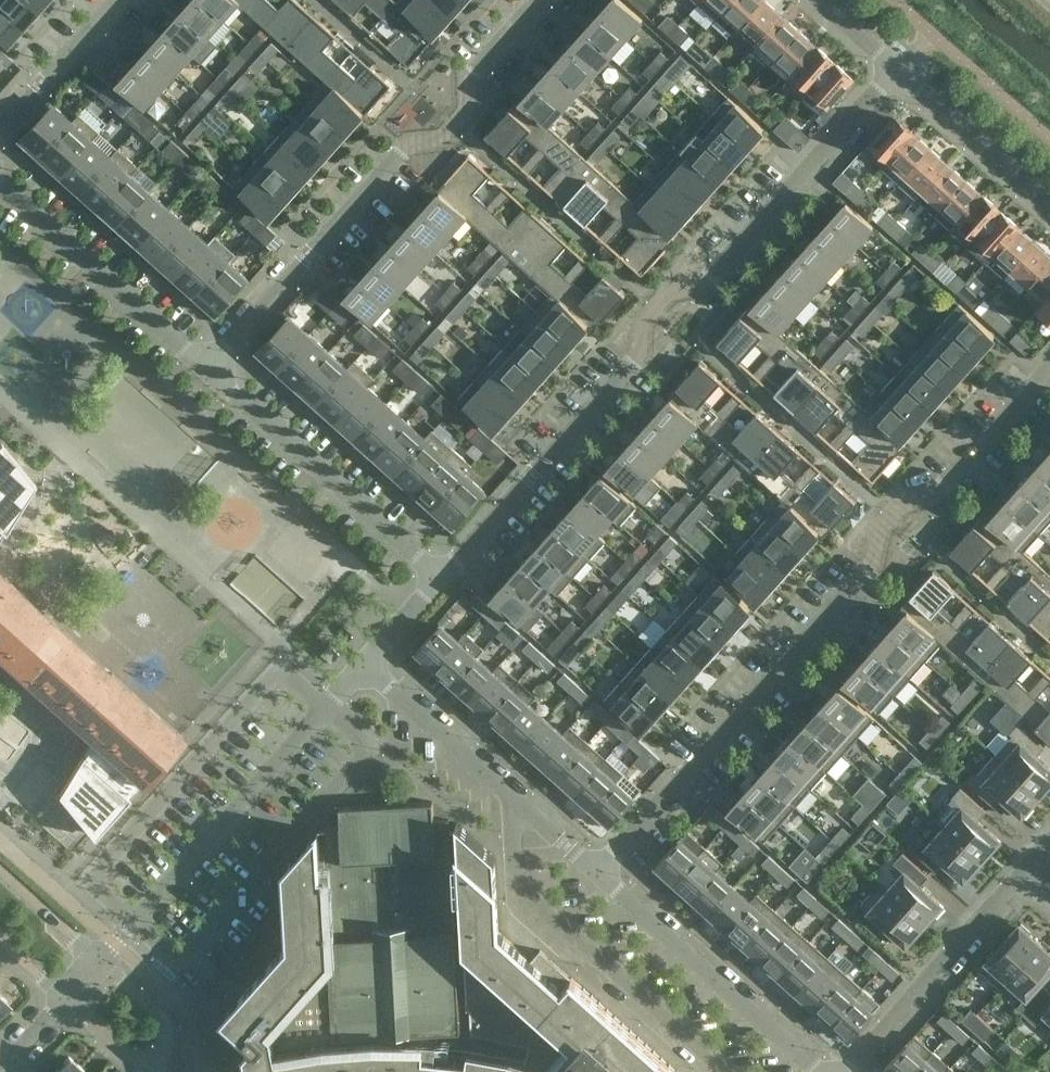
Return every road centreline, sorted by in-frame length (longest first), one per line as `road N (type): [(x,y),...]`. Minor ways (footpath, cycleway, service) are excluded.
road 1 (residential): [(439,579),(637,360),(642,323),(674,290),(712,276),(894,71)]
road 2 (residential): [(598,870),(868,569),(888,516),(912,493),(938,490),(953,477),(1049,371)]
road 3 (residential): [(203,367),(398,155),(448,134),(466,112),(467,77),(538,0)]
road 4 (residential): [(102,959),(365,663)]
road 5 (residential): [(439,579),(203,367)]
road 6 (residential): [(598,870),(365,663)]
road 7 (residential): [(821,1071),(598,870)]
road 8 (residential): [(203,367),(0,183)]
road 9 (residential): [(845,1071),(1018,875)]
road 10 (residential): [(894,71),(1049,207)]
road 11 (residential): [(0,129),(116,0)]
road 12 (residential): [(102,959),(0,868)]
road 13 (residential): [(156,1059),(168,1040),(164,1021),(102,959)]

